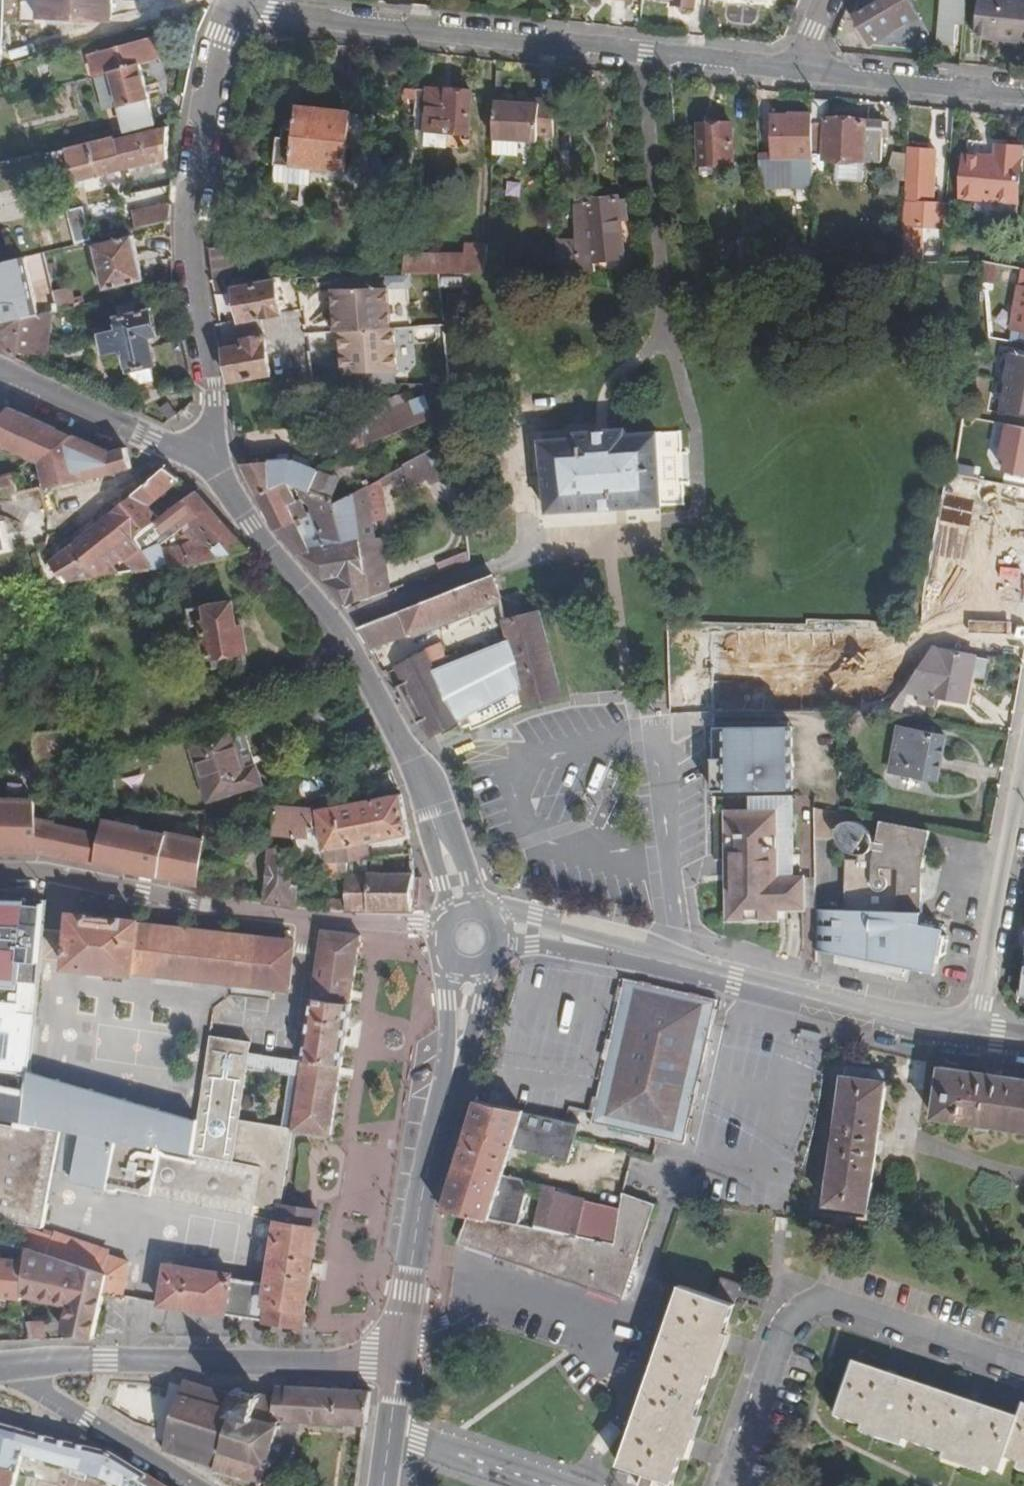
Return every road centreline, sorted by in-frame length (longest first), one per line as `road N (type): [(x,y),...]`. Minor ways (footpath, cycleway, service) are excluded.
road 1 (residential): [(231,7),(804,72)]
road 2 (residential): [(205,463),(214,401),(194,288),(192,213),(231,7)]
road 3 (residential): [(0,872),(328,919),(442,925)]
road 4 (residential): [(1023,1367),(813,1300),(799,1308),(728,1485)]
road 5 (tertiary): [(430,803),(327,620),(205,463)]
road 6 (residential): [(1,1371),(105,1359),(396,1365)]
road 7 (residential): [(687,968),(974,1032)]
road 8 (residential): [(1023,769),(974,1032)]
road 9 (tertiary): [(205,463),(0,369)]
road 10 (residential): [(1,1371),(90,1417),(192,1485)]
road 11 (residential): [(804,72),(1023,95)]
road 12 (tertiary): [(441,956),(448,1051),(425,1162)]
road 13 (residential): [(687,968),(532,916),(488,915)]
road 14 (tertiary): [(396,1365),(425,1162)]
road 15 (tertiary): [(425,1162),(460,1081),(487,968)]
road 16 (residential): [(494,961),(533,948),(687,968)]
road 17 (residential): [(385,1433),(541,1485)]

